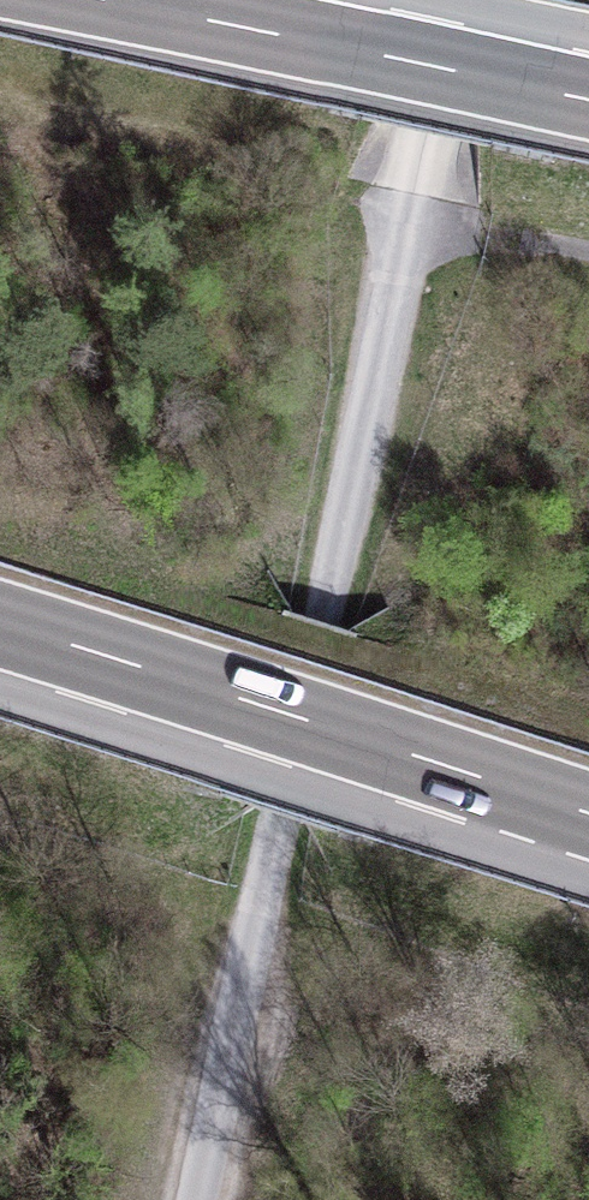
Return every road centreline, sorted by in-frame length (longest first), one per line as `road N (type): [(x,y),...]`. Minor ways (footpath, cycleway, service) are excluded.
road 1 (unclassified): [(450,0),(194,1199)]
road 2 (motorway): [(0,625),(588,816)]
road 3 (motorway): [(588,95),(130,0)]
road 4 (track): [(588,257),(403,225)]

